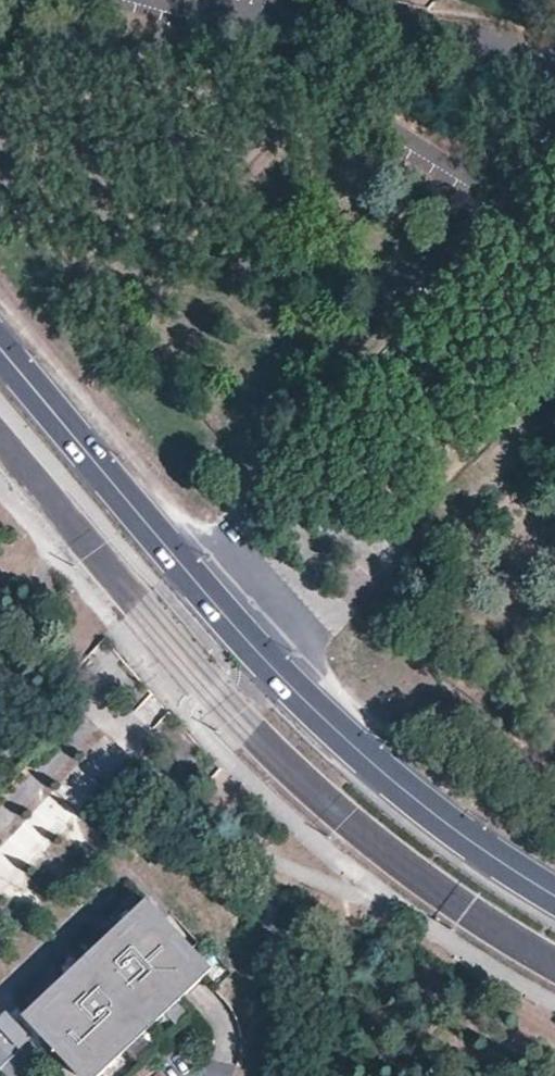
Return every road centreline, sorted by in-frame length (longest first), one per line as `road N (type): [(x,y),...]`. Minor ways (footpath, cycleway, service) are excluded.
road 1 (secondary): [(0,349),(286,679),(409,792),(554,894)]

